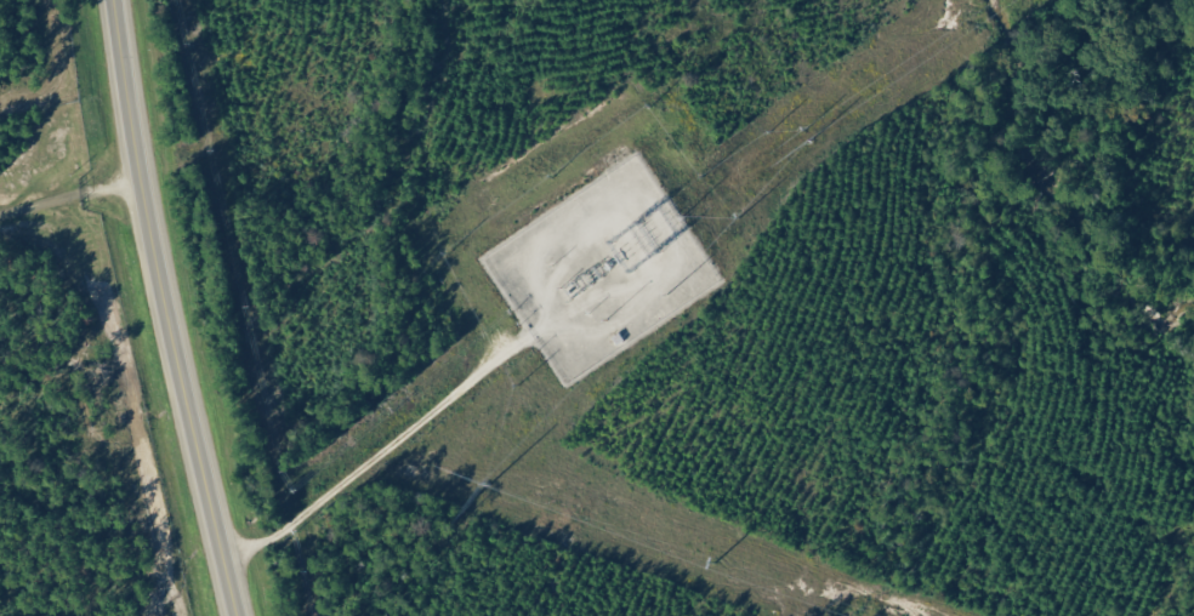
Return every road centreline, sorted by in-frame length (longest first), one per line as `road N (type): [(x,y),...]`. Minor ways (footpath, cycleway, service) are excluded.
road 1 (trunk): [(112,0),(141,187),(235,615)]

